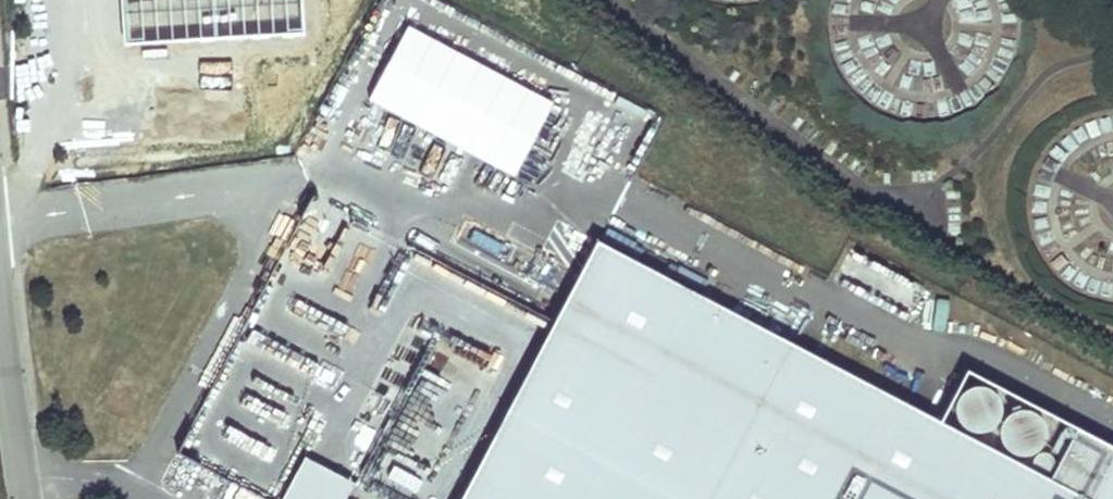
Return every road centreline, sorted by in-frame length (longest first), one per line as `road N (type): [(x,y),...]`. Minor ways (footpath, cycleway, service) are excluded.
road 1 (unclassified): [(0,309),(22,498)]

